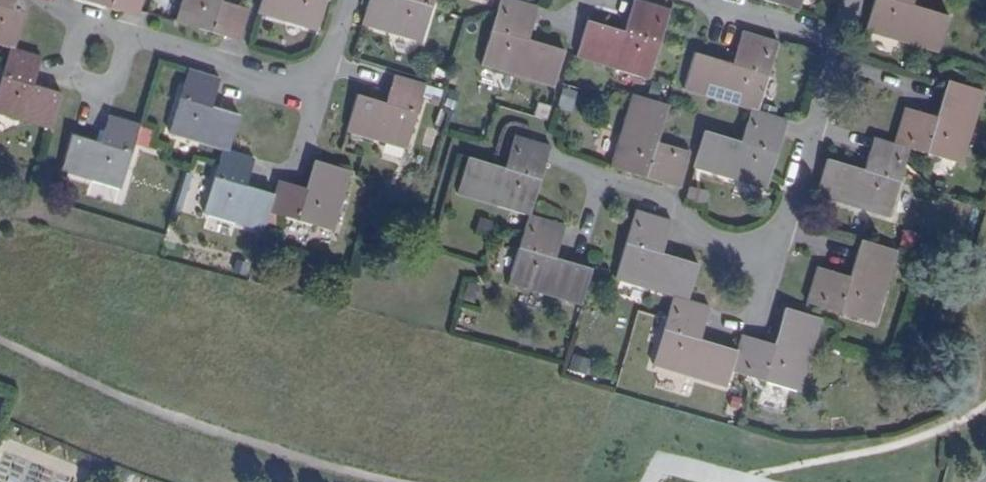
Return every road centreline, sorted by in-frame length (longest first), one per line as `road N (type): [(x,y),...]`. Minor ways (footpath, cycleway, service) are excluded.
road 1 (residential): [(774,261),(842,40)]
road 2 (residential): [(133,33),(322,86)]
road 3 (residential): [(608,182),(631,184),(729,246),(774,261)]
road 4 (residential): [(78,18),(69,64),(78,81),(96,87),(126,72),(133,33)]
road 5 (residential): [(707,0),(842,40)]

